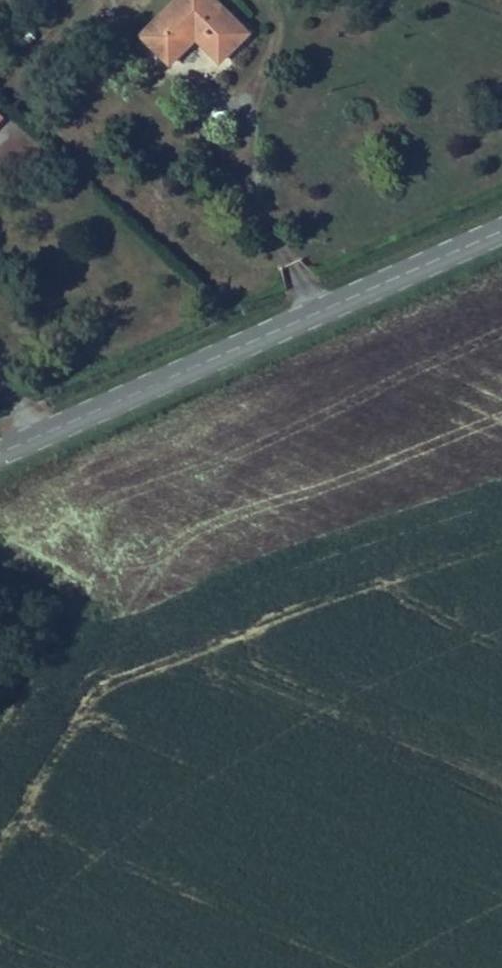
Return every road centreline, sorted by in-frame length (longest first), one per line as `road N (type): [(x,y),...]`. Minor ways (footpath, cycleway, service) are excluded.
road 1 (secondary): [(501,234),(0,455)]

